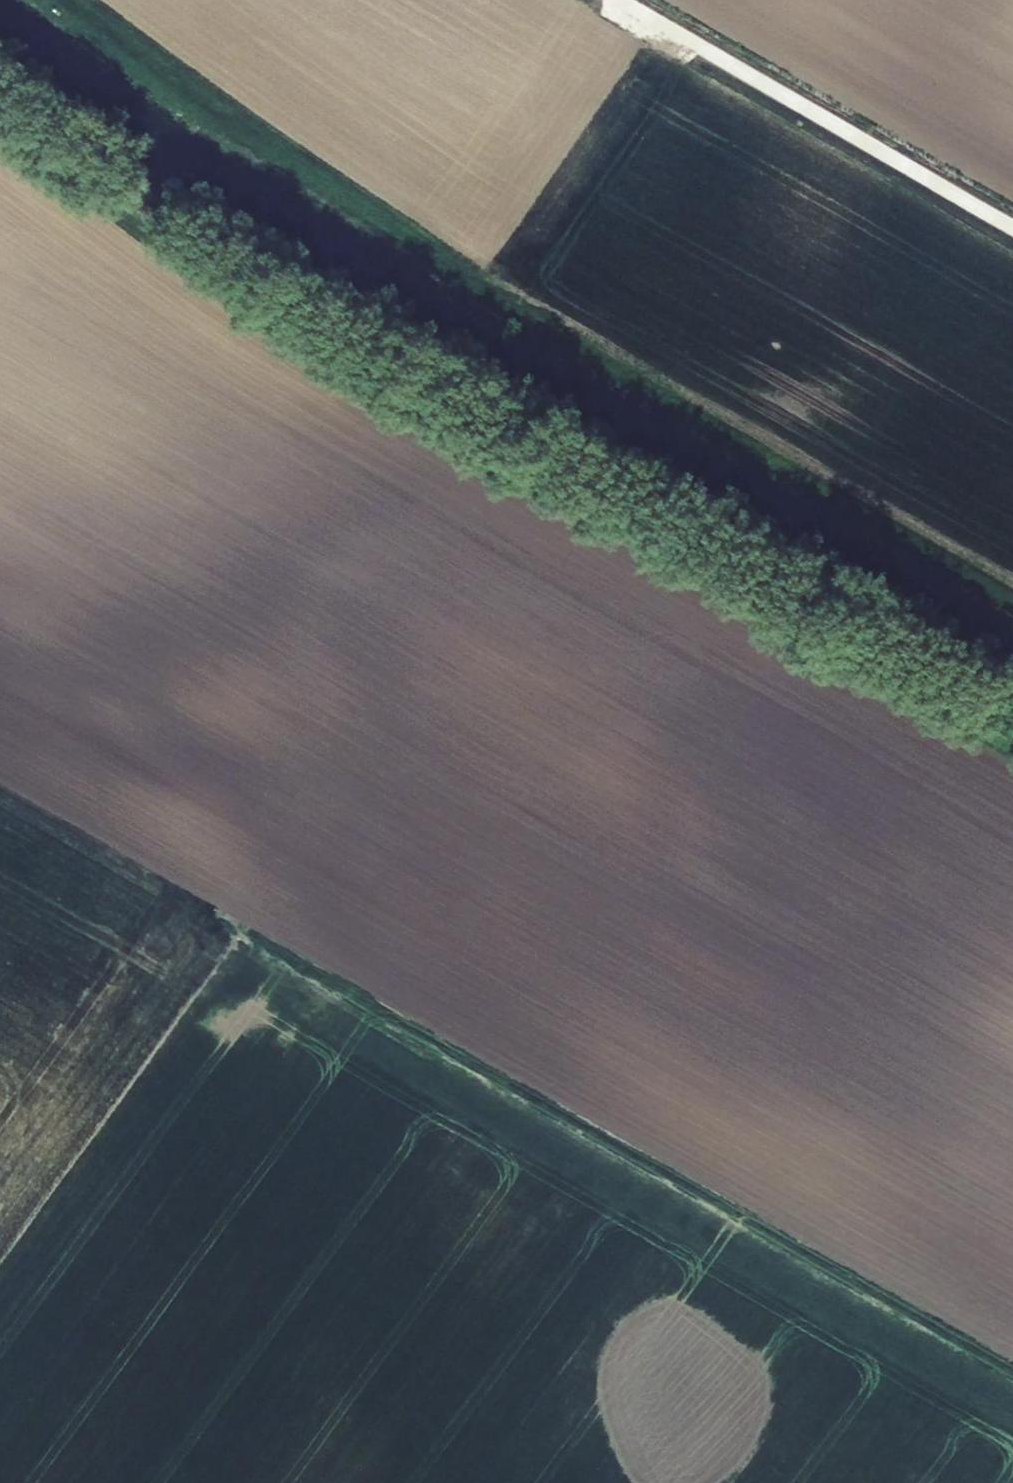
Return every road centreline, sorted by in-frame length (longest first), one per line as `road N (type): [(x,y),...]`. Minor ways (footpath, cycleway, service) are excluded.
road 1 (track): [(242,933),(1012,1369)]
road 2 (track): [(1012,226),(623,0)]

